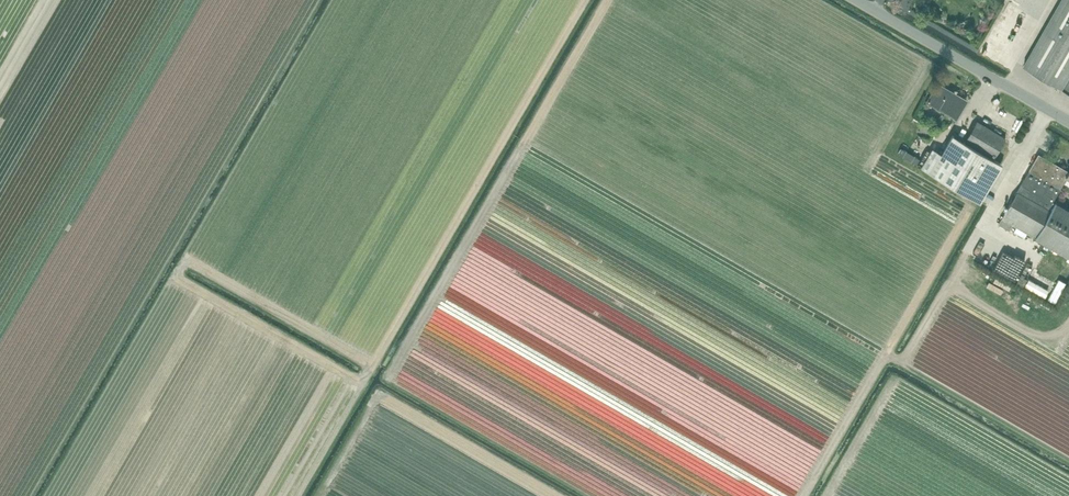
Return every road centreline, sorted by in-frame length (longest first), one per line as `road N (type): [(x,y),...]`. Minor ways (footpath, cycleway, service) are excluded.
road 1 (unclassified): [(1068,122),(858,0)]

